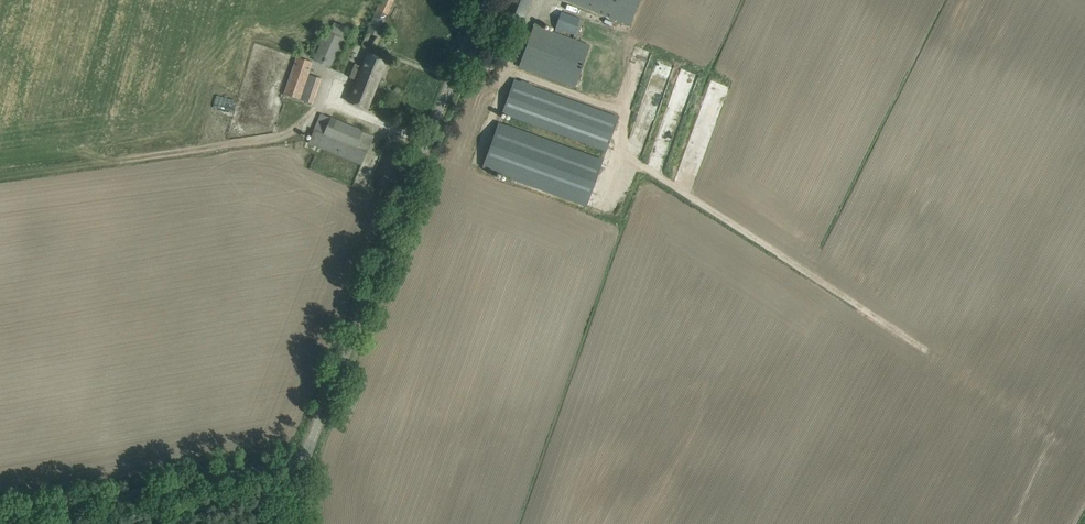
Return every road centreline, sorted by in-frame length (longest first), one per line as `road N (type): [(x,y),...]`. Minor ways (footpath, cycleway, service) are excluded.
road 1 (tertiary): [(304,459),(473,0)]
road 2 (unclassified): [(0,515),(304,459)]

